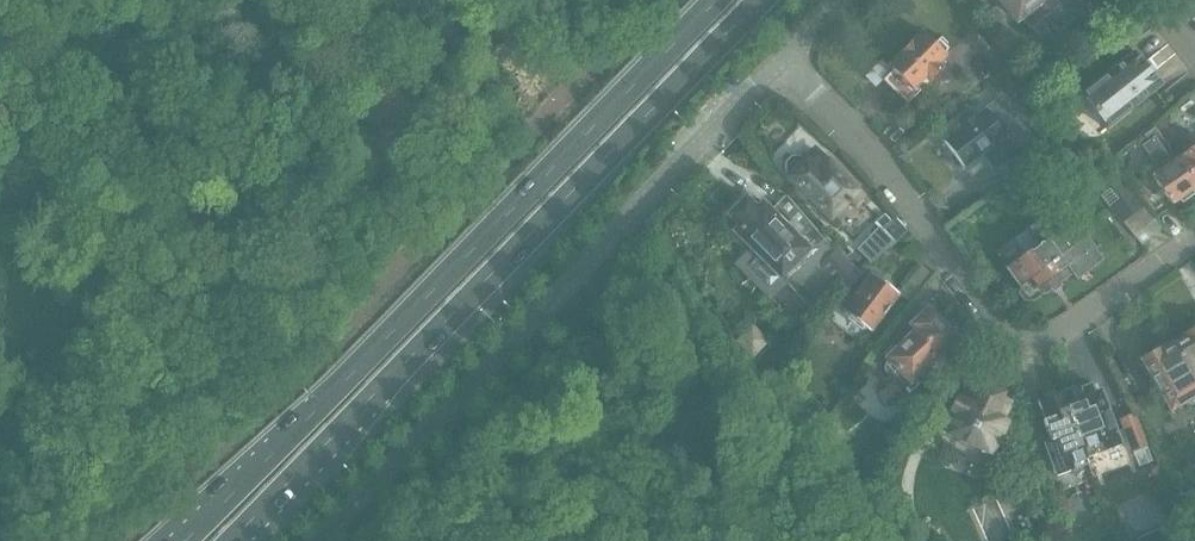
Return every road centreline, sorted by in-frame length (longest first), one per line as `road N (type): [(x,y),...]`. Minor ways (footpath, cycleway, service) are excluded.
road 1 (primary): [(716,0),(184,540)]
road 2 (primary): [(229,540),(760,0)]
road 3 (residential): [(319,540),(780,62)]
road 4 (residential): [(1194,240),(1063,329),(1019,336),(995,321),(859,137),(780,62)]
road 5 (residential): [(473,191),(659,0)]

